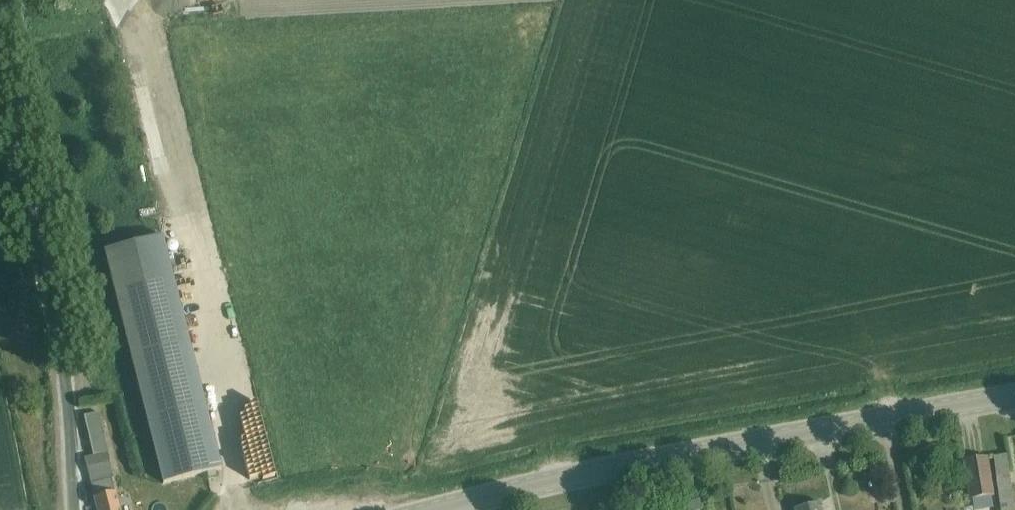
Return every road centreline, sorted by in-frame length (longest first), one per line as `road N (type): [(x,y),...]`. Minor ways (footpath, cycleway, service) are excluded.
road 1 (secondary): [(436,509),(1014,397)]
road 2 (unclassified): [(73,509),(62,356),(0,101)]

